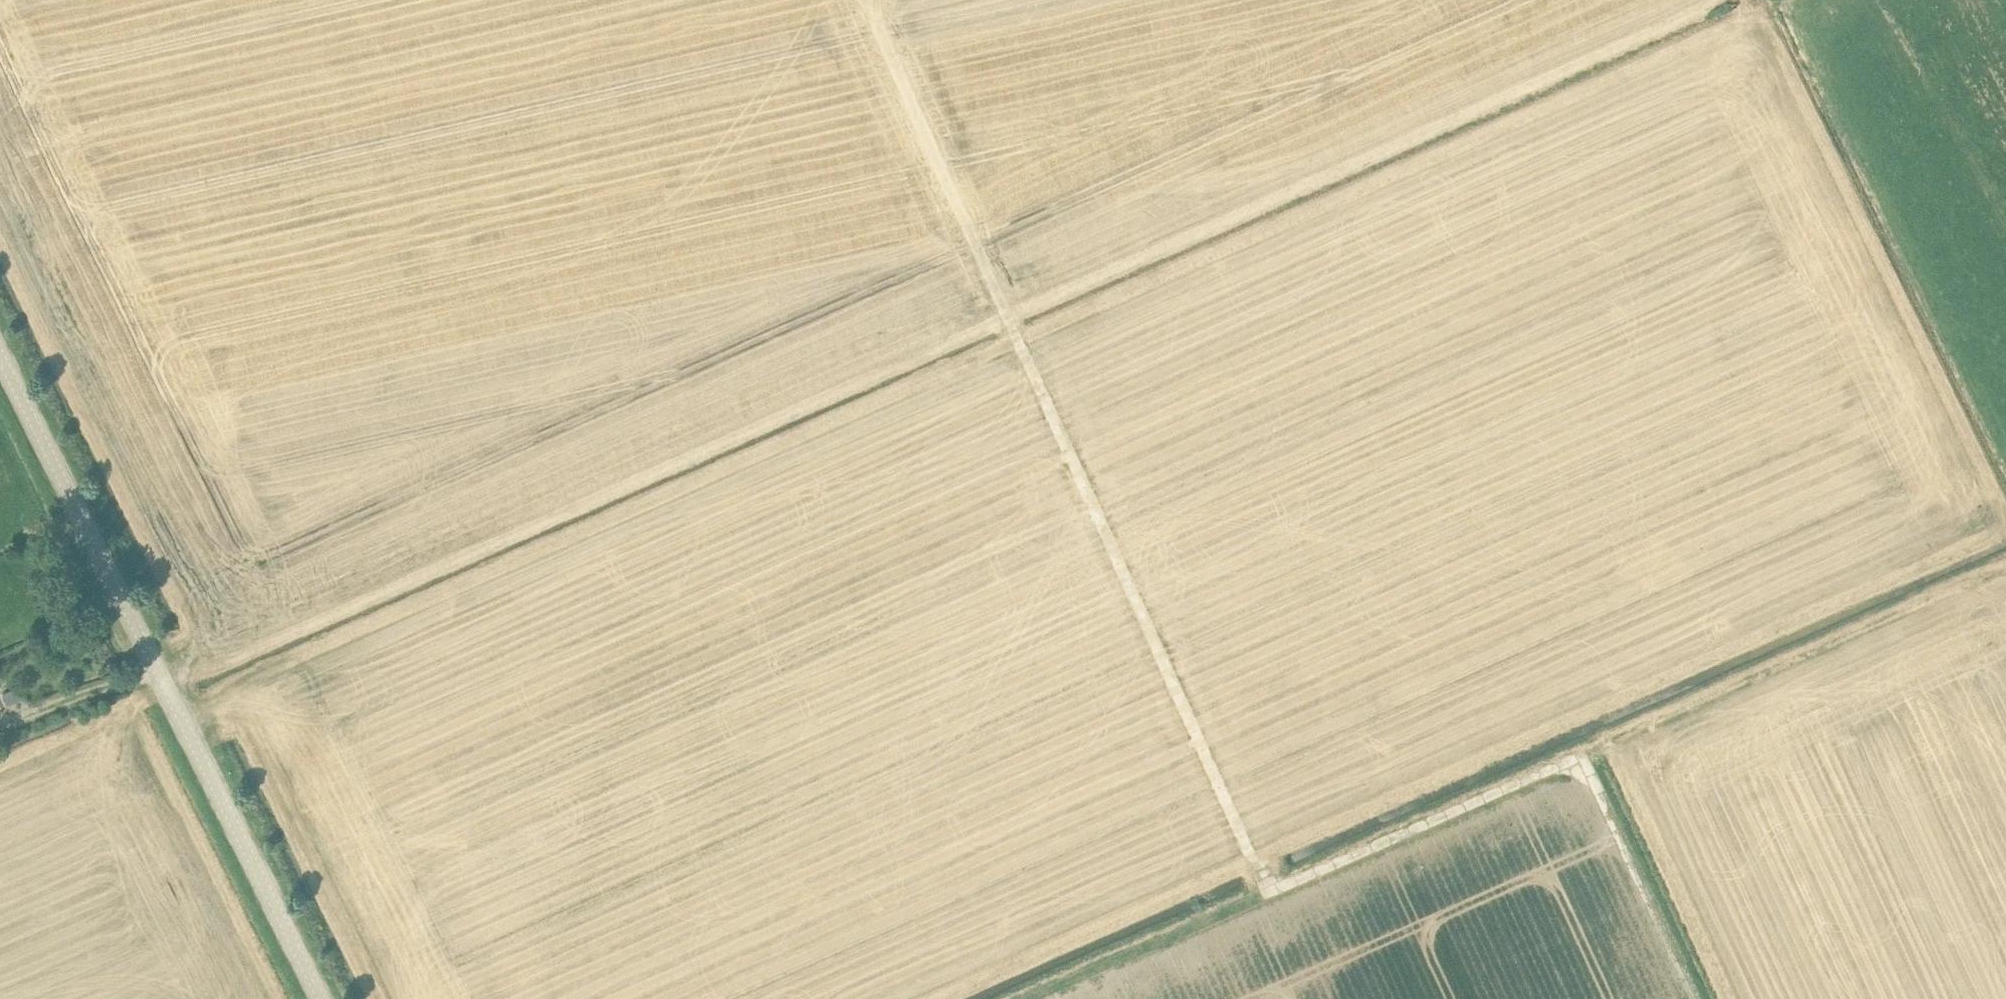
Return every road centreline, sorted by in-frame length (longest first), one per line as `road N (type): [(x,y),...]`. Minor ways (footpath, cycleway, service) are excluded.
road 1 (tertiary): [(319,998),(0,355)]

